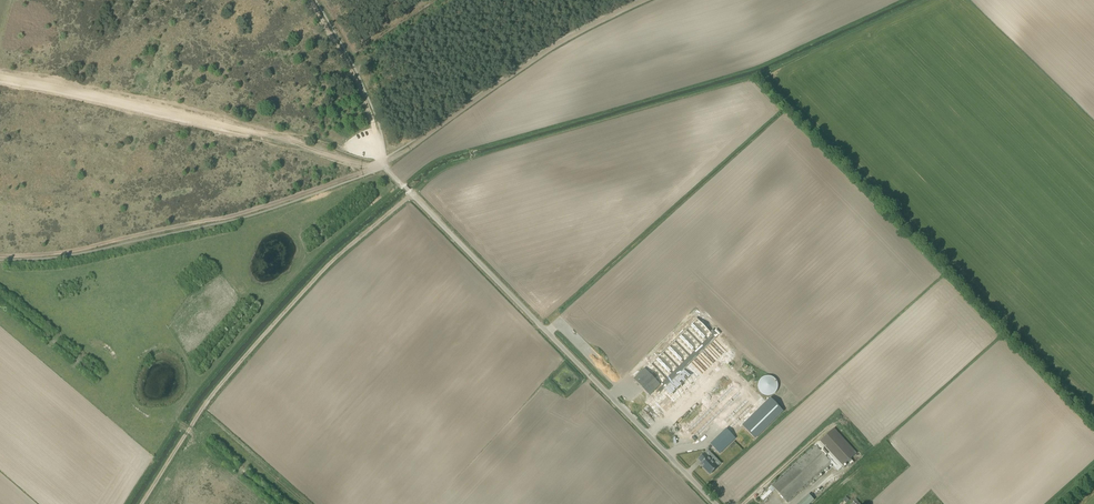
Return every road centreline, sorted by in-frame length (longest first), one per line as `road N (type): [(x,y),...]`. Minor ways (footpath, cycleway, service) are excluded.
road 1 (track): [(305,0),(372,117),(381,164),(0,80)]
road 2 (unclassified): [(715,503),(381,164)]
road 3 (track): [(374,166),(233,216),(81,249),(0,256)]
road 4 (track): [(647,0),(551,47),(381,164)]

